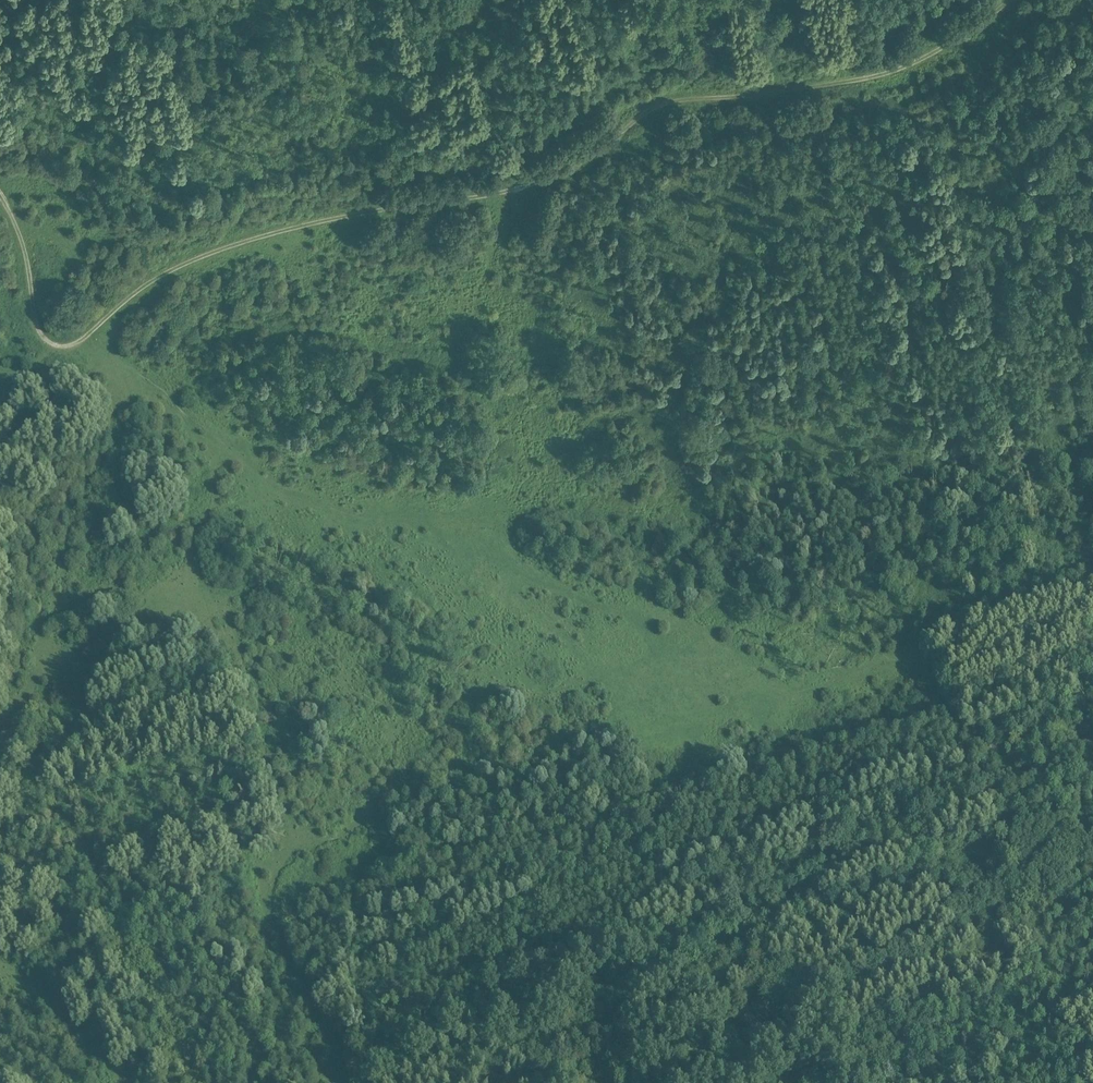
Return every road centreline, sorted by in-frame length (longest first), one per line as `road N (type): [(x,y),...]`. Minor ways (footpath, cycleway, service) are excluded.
road 1 (track): [(1010,0),(888,73),(662,107),(549,180),(356,214),(188,261),(154,278),(65,348),(40,336),(25,253),(0,193)]

